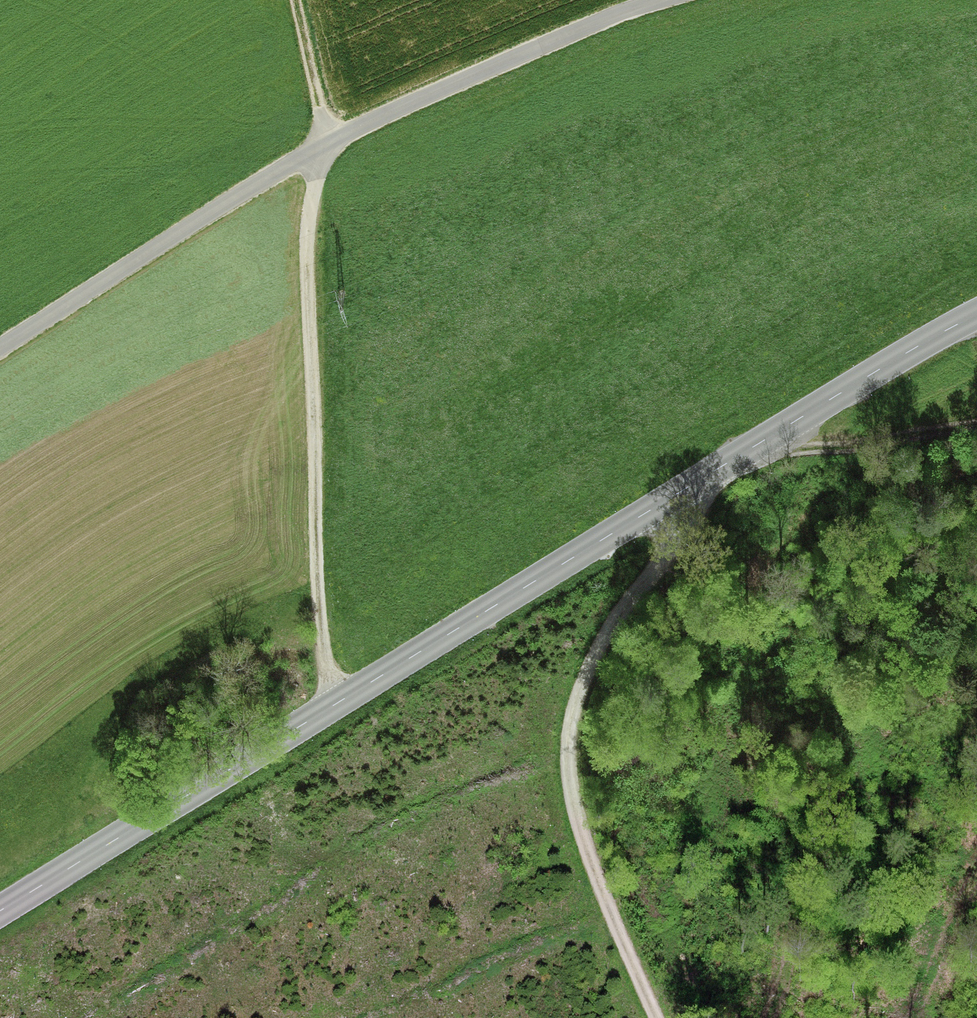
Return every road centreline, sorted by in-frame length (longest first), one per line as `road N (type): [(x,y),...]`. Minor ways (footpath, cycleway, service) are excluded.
road 1 (tertiary): [(0,910),(976,315)]
road 2 (track): [(0,345),(195,216),(349,128),(646,0)]
road 3 (track): [(349,128),(312,193),(306,256),(326,709)]
road 4 (track): [(688,489),(682,525),(590,670),(569,736),(574,806),(595,872),(660,1017)]
road 5 (track): [(976,424),(804,447),(783,432)]

